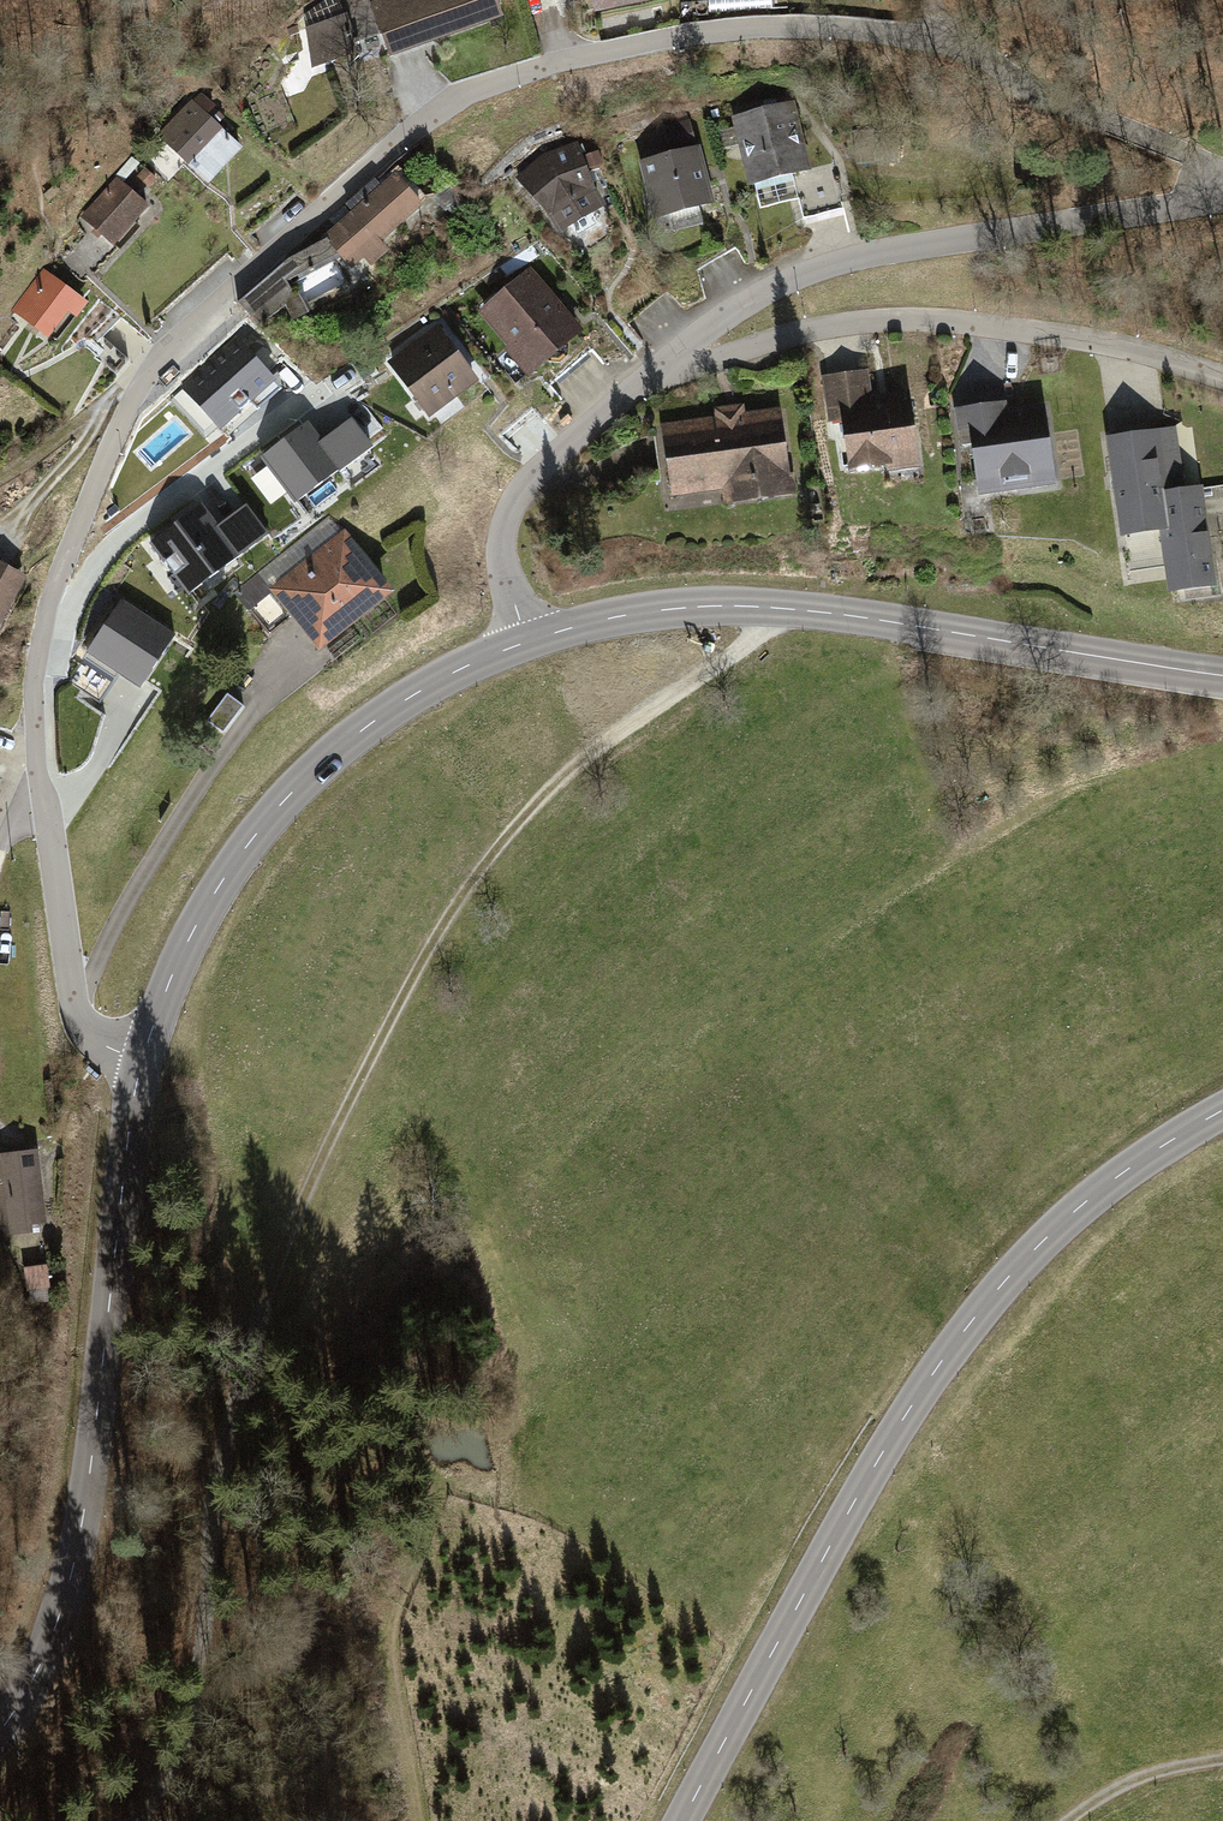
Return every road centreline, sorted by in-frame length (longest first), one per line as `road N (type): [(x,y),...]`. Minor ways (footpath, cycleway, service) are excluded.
road 1 (residential): [(60,589),(102,470),(166,352),(430,112),(579,60),(693,35),(803,25),(929,28),(1222,164)]
road 2 (track): [(786,608),(769,628),(614,729),(491,851),(345,1083),(242,1359),(214,1498),(199,1661)]
road 3 (secondary): [(1222,1112),(1091,1199),(983,1309),(892,1434),(684,1820)]
road 4 (secondary): [(522,642),(622,615),(754,606),(866,617),(1222,678)]
road 5 (secondary): [(0,1730),(36,1674),(64,1604),(84,1514),(134,1081)]
road 6 (secondary): [(134,1081),(193,929),(265,818),(368,724),(462,667),(522,642)]
road 7 (residential): [(1222,201),(816,266),(720,317),(674,354)]
road 8 (residential): [(674,354),(700,361),(884,317),(989,322),(1117,342),(1222,376)]
road 9 (residential): [(522,495),(338,396),(311,394),(60,589)]
road 10 (residential): [(134,1081),(75,1008),(36,686),(60,589)]
road 11 (track): [(414,1820),(390,1642),(438,1490)]
road 12 (residential): [(674,354),(559,449),(522,495)]
road 13 (track): [(199,1661),(193,1718),(136,1820)]
road 14 (track): [(1222,1761),(1154,1771),(1065,1820)]
road 15 (residential): [(522,495),(509,529),(507,577),(522,642)]

